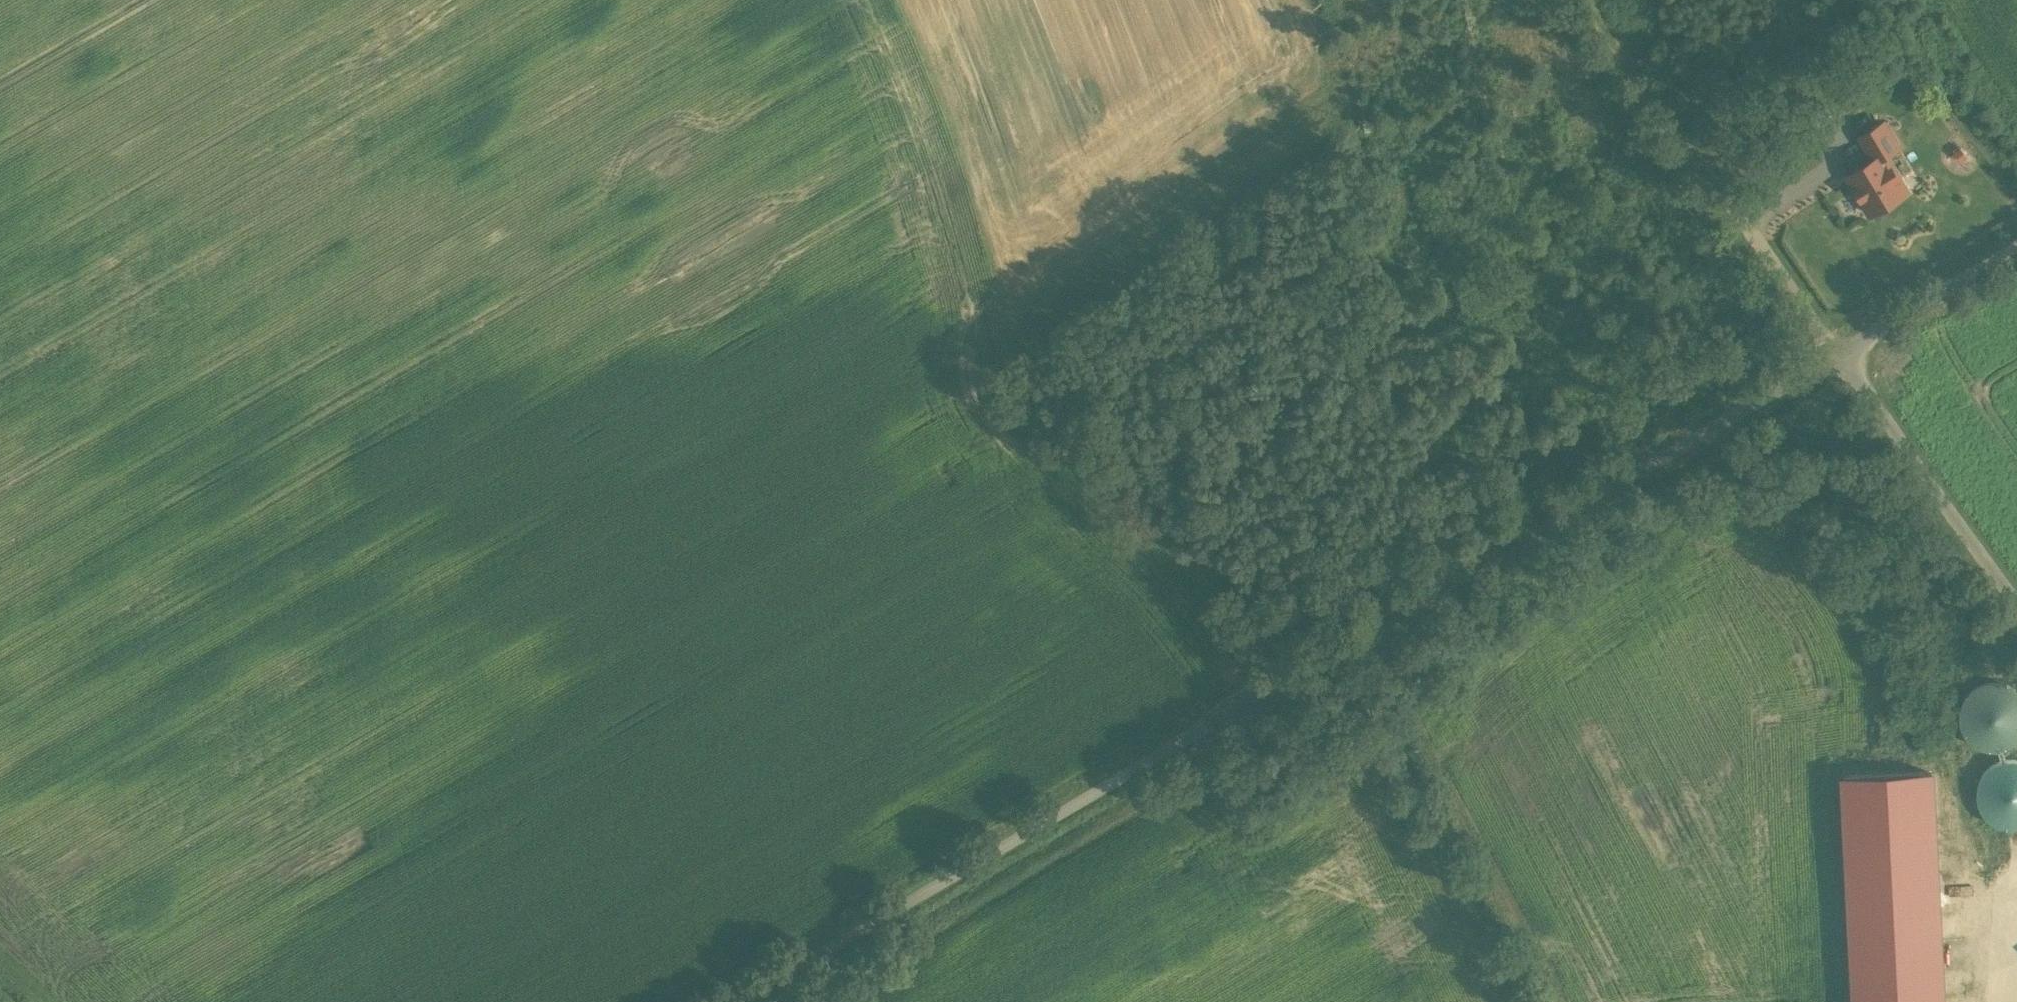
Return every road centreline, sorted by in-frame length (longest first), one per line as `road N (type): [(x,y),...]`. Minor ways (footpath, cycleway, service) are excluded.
road 1 (unclassified): [(2016,235),(733,1001)]

